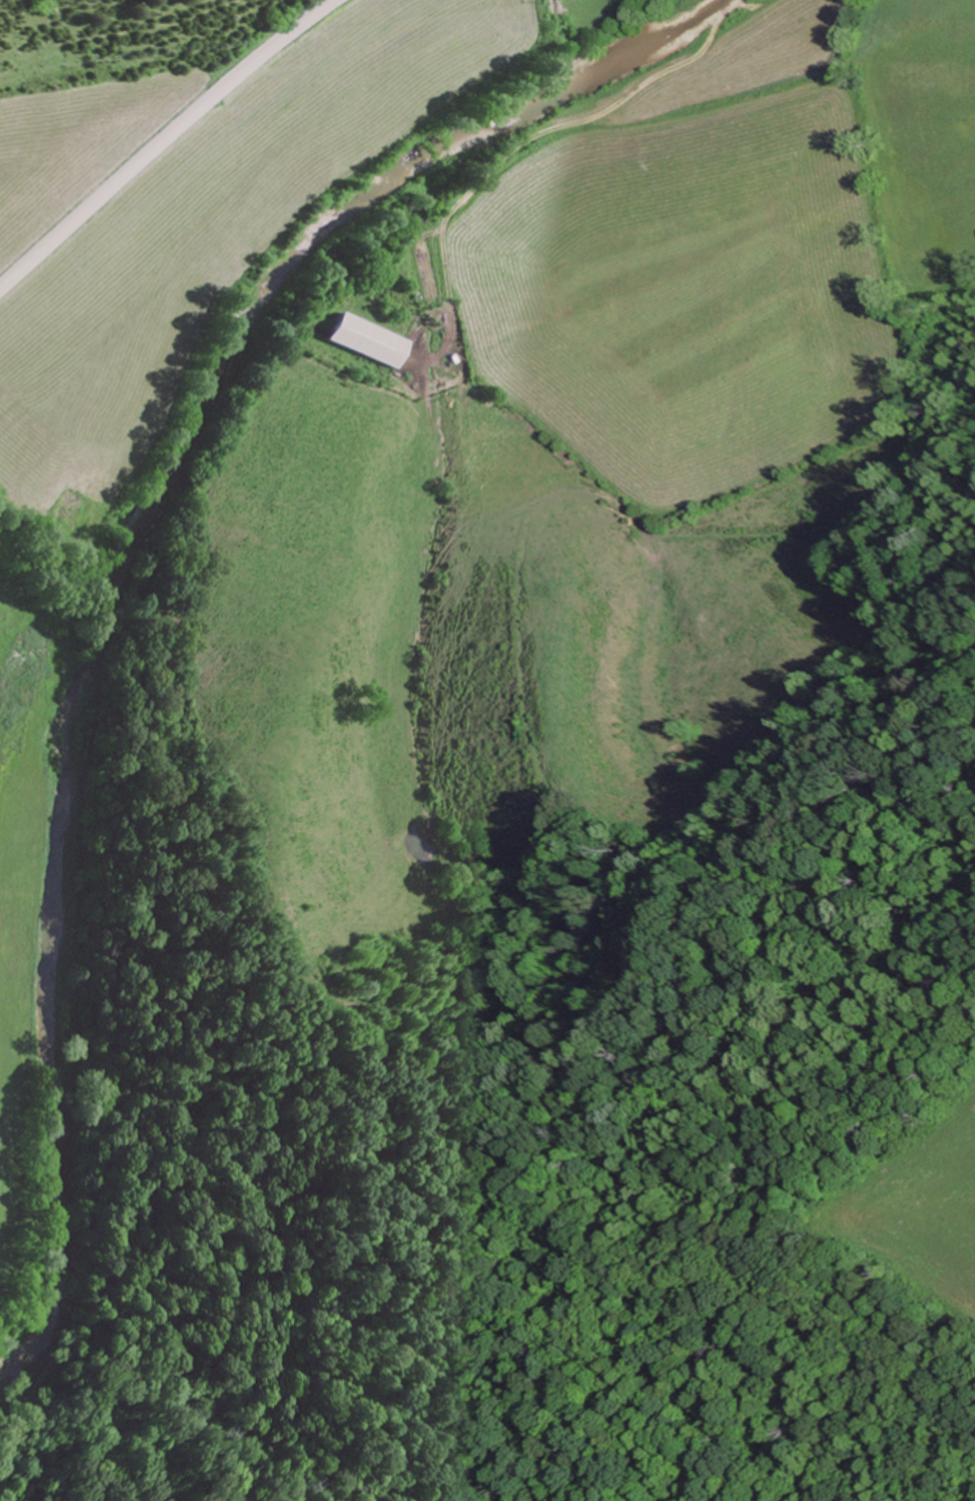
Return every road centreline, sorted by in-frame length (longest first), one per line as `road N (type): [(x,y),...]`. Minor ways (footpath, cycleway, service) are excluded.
road 1 (secondary): [(0,288),(228,85),(338,0)]

